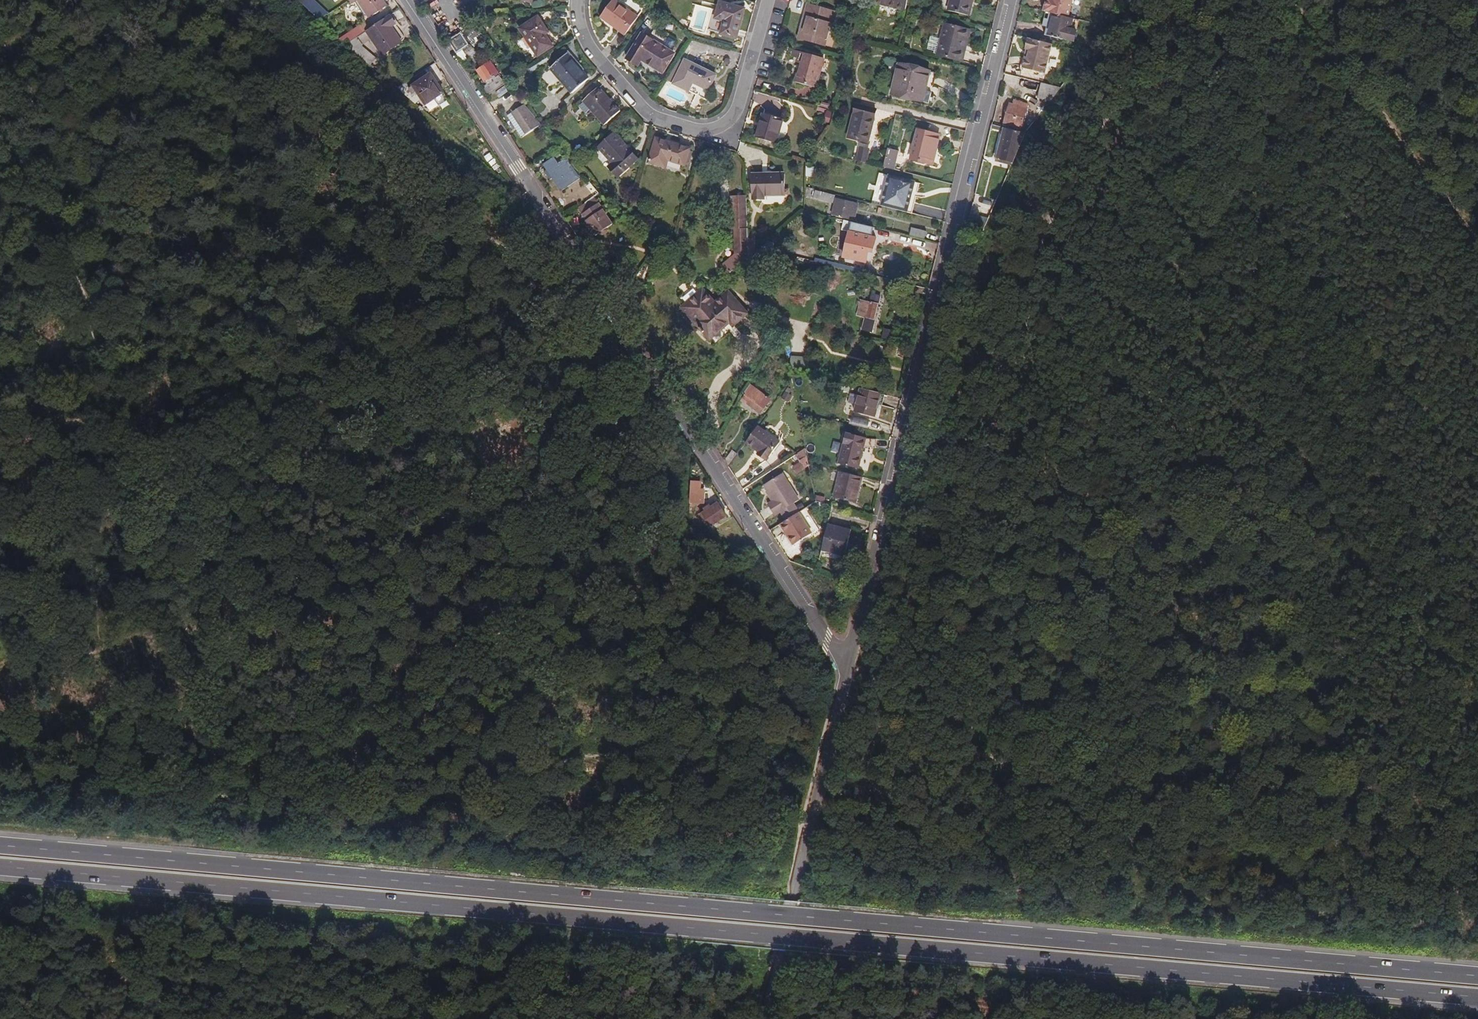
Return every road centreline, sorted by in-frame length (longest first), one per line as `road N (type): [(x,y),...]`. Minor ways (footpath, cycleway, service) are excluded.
road 1 (primary): [(1477,977),(0,847)]
road 2 (primary): [(0,869),(1477,997)]
road 3 (residential): [(409,0),(848,669)]
road 4 (residential): [(1010,0),(848,669)]
road 5 (unclassified): [(848,669),(763,1018)]
road 6 (residential): [(770,0),(736,108),(708,131),(649,116),(590,49),(578,20),(580,0)]

